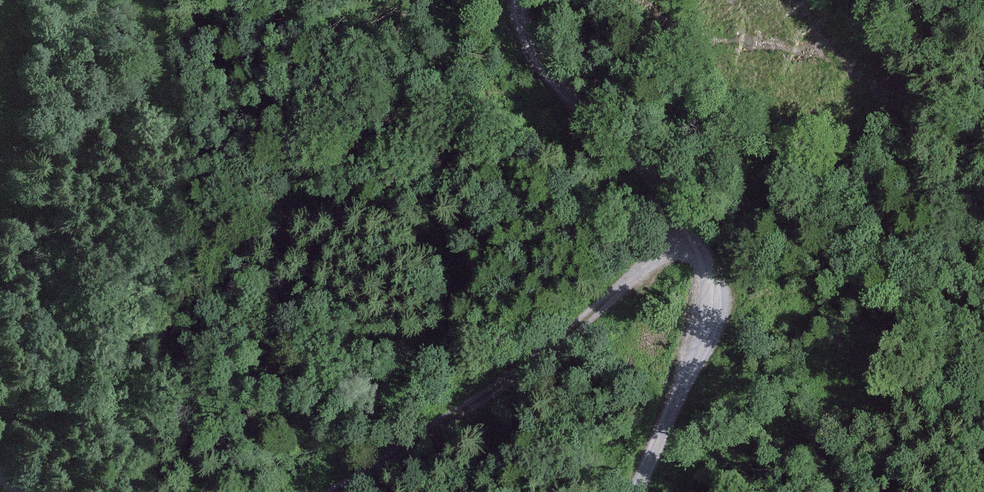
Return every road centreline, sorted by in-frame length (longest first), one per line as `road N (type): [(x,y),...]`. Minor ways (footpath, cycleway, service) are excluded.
road 1 (track): [(325,491),(395,461),(695,226)]
road 2 (track): [(695,226),(546,70),(517,0)]
road 3 (track): [(638,491),(708,336),(714,283),(695,226)]

